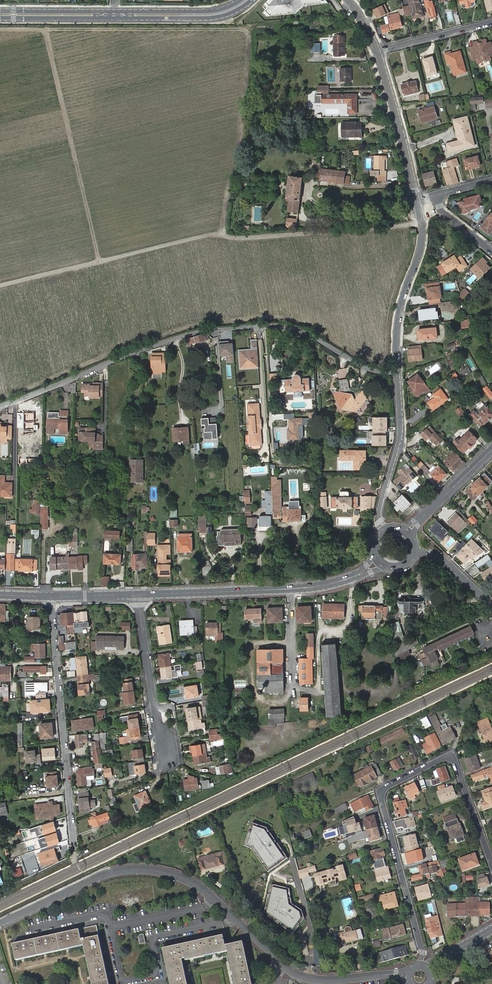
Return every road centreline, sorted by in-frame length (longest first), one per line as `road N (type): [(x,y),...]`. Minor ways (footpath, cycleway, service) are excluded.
road 1 (track): [(0,30),(246,29),(239,153),(222,234),(422,223)]
road 2 (track): [(0,399),(166,333),(256,319),(311,326),(356,357),(386,365),(393,297),(412,247),(407,225)]
road 3 (unclassified): [(408,976),(298,975),(205,891),(147,870),(104,875),(0,924)]
road 4 (unclassified): [(0,406),(195,333),(261,324),(295,328),(367,368),(397,373)]
road 5 (residential): [(491,863),(451,758),(382,791),(423,952),(417,966)]
road 6 (residential): [(51,596),(74,846)]
road 7 (secondary): [(0,15),(216,14),(247,0)]
road 8 (track): [(46,29),(99,261)]
road 9 (track): [(222,234),(0,285)]
road 10 (residential): [(418,199),(421,240),(397,327),(397,373)]
road 11 (primary): [(138,595),(300,588)]
road 12 (residential): [(397,373),(400,432),(378,512),(381,531)]
road 13 (residential): [(138,595),(168,753)]
road 14 (residential): [(378,51),(418,199)]

